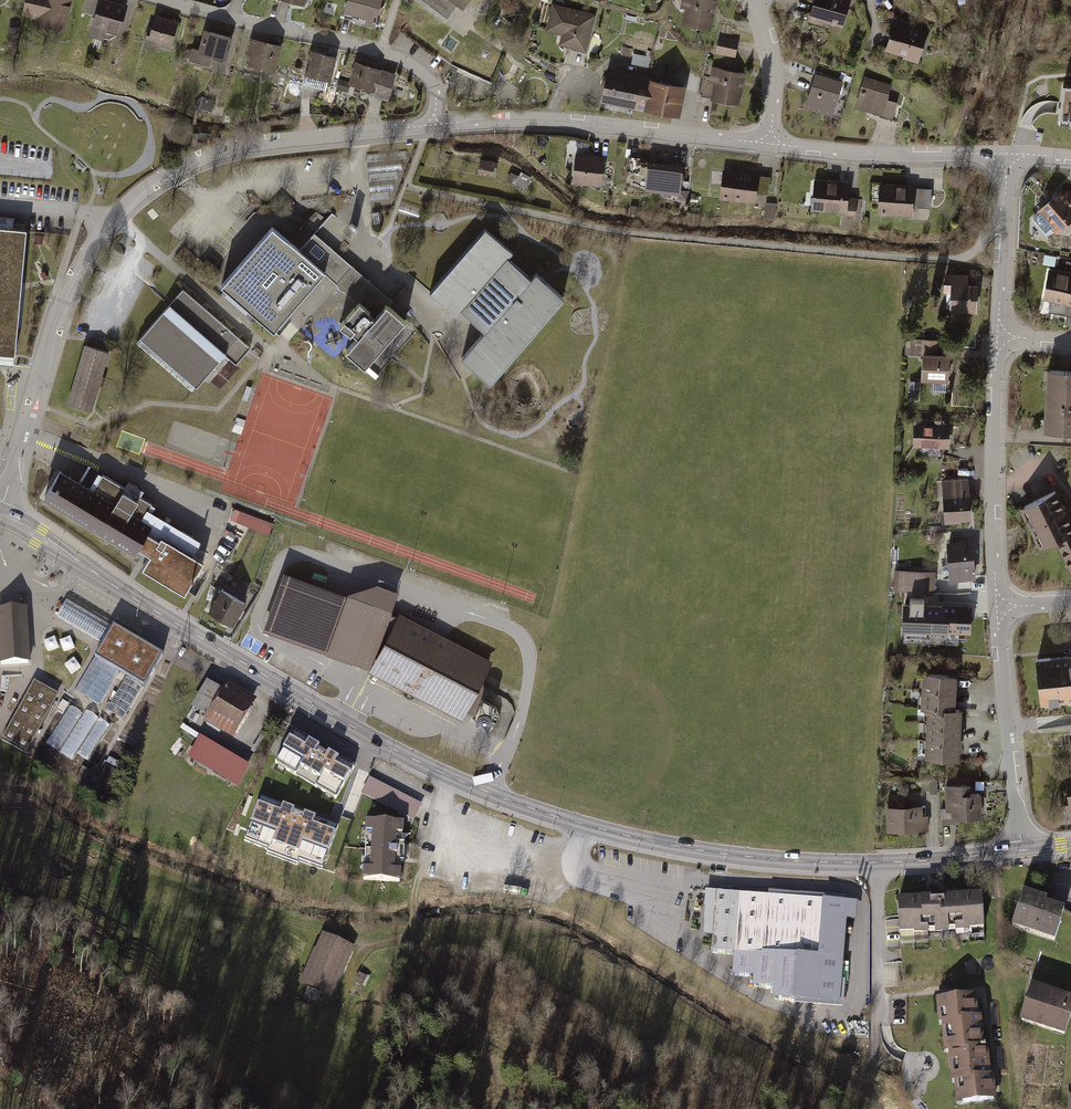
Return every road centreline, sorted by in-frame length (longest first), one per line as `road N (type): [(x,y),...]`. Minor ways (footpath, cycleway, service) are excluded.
road 1 (secondary): [(1021,849),(805,862),(677,846),(543,812),(351,727),(0,516)]
road 2 (residential): [(0,511),(68,291),(87,255),(144,189),(220,153),(264,143),(429,126)]
road 3 (residential): [(770,145),(591,123),(429,126)]
road 4 (residential): [(429,126),(431,86),(410,65),(164,0)]
road 5 (residential): [(997,609),(998,339)]
road 6 (residential): [(1021,849),(997,609)]
road 7 (residential): [(1005,154),(770,145)]
road 8 (residential): [(998,339),(1005,154)]
road 9 (track): [(350,976),(363,951),(392,947),(414,930),(420,873),(437,834)]
road 10 (residential): [(770,145),(771,49),(757,8)]

